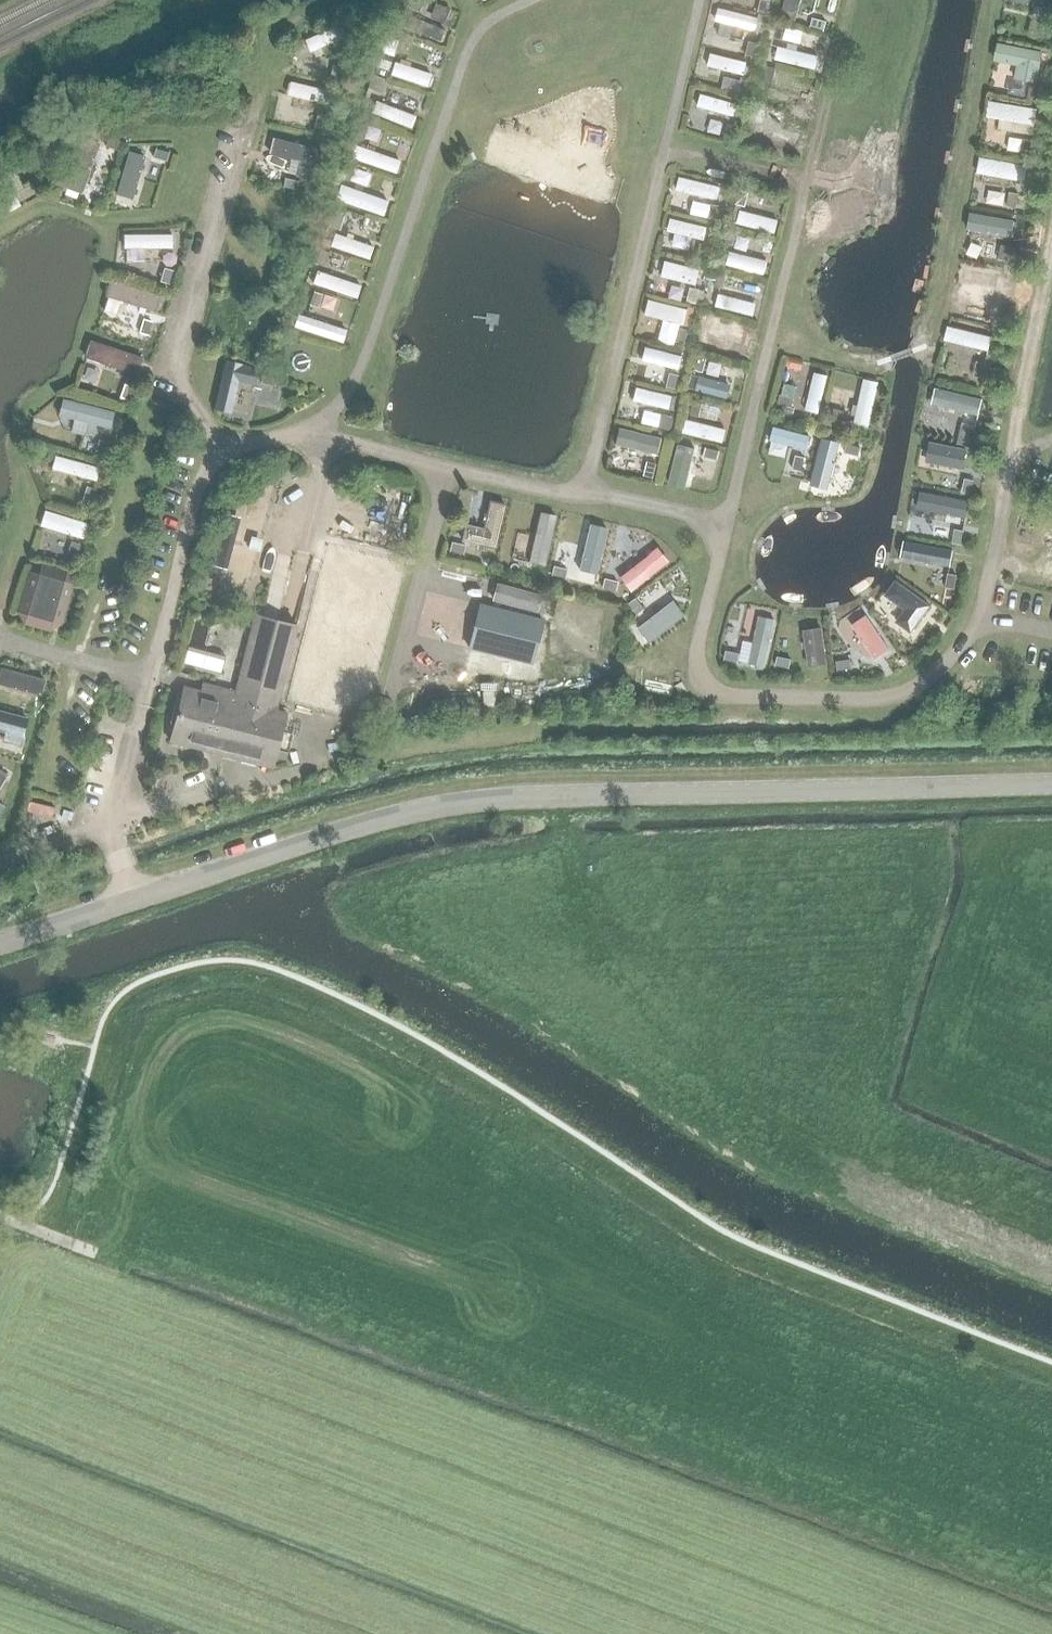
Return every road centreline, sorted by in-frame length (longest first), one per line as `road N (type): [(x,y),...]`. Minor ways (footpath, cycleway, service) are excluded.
road 1 (tertiary): [(1051,784),(476,801),(335,833),(0,944)]

